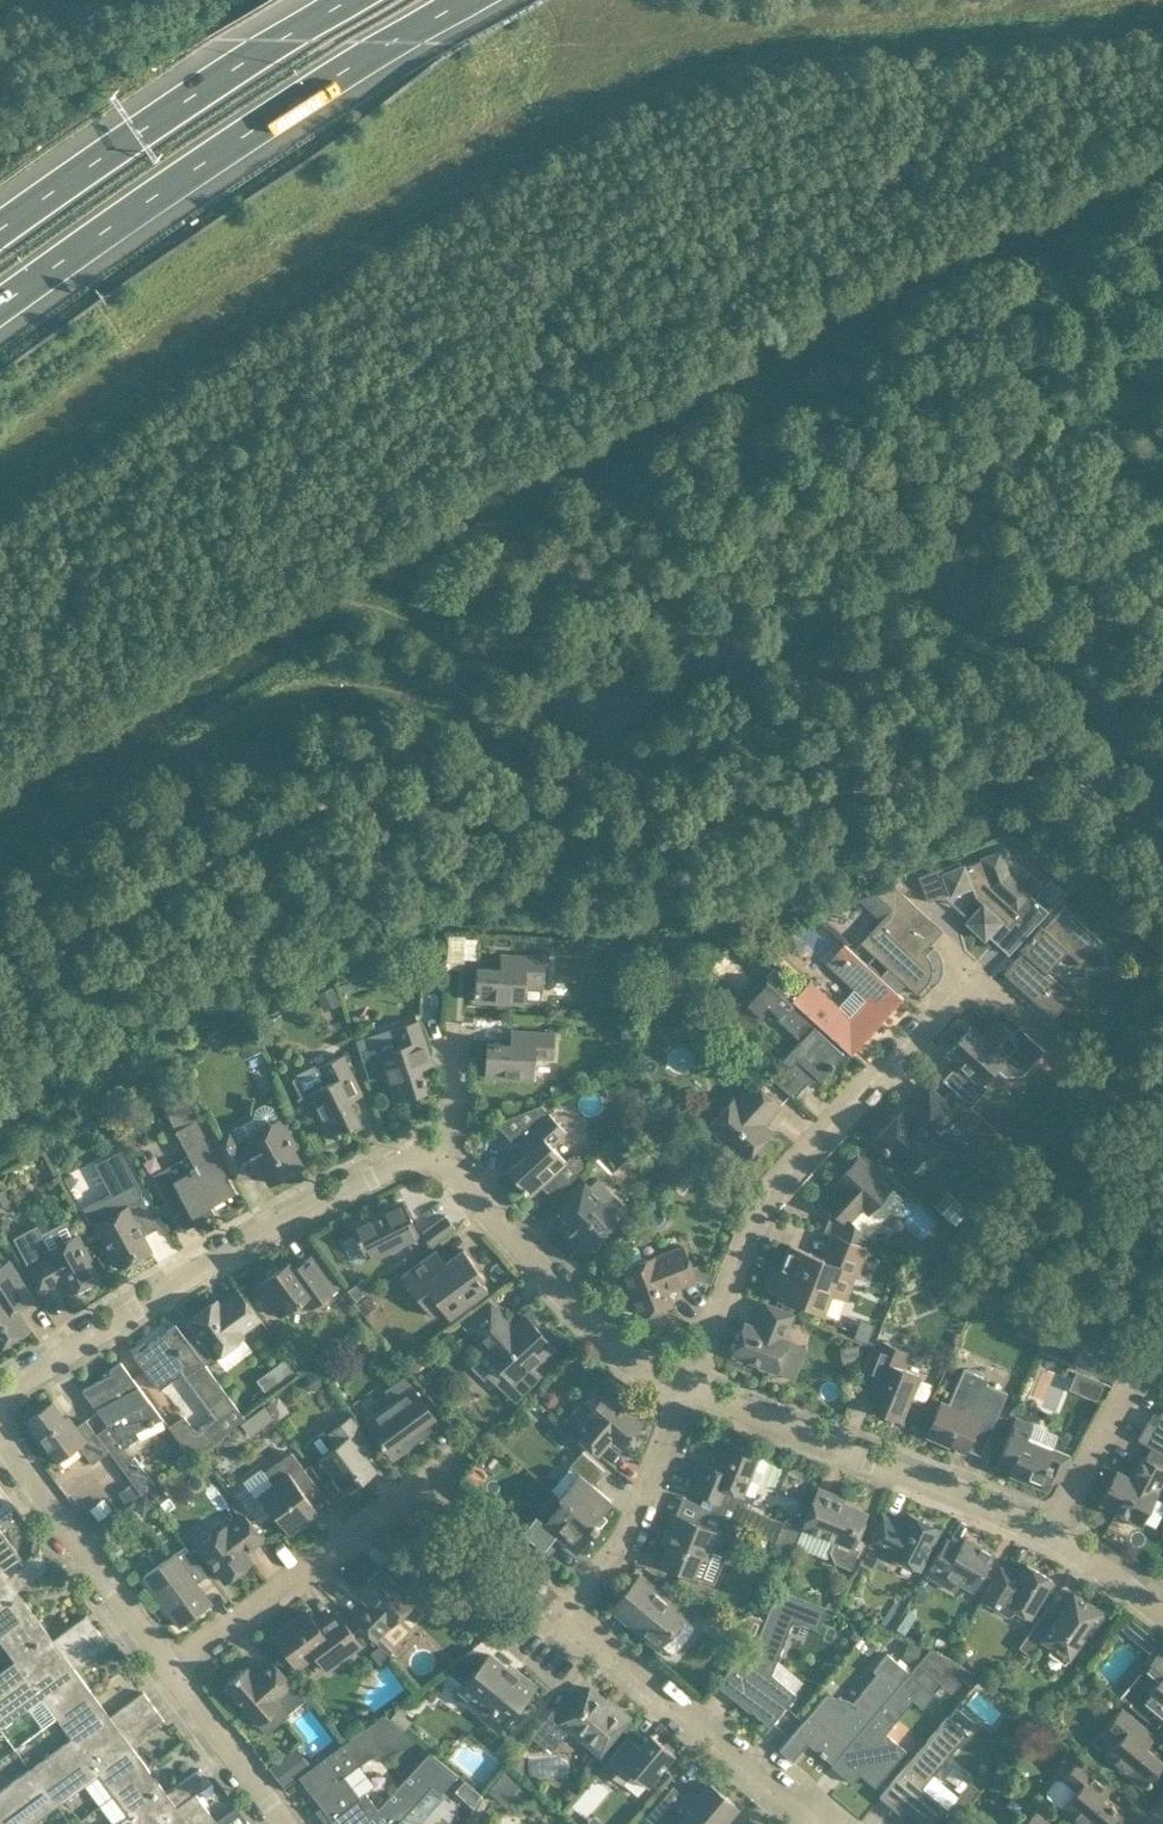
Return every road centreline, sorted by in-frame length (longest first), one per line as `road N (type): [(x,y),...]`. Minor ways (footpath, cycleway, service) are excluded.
road 1 (residential): [(829,1823),(575,1624),(572,1607),(625,1536),(686,1384)]
road 2 (motorway): [(0,306),(457,0)]
road 3 (residential): [(0,1391),(182,1279),(370,1179),(429,1159),(447,1162)]
road 4 (residential): [(686,1384),(760,1210),(804,1152),(973,975)]
road 5 (motorway): [(342,0),(0,229)]
road 6 (residential): [(1046,1535),(686,1384)]
road 7 (residential): [(172,1670),(458,1454)]
road 8 (residential): [(447,1162),(606,1343),(686,1384)]
road 9 (residential): [(172,1670),(0,1438)]
road 10 (residential): [(1046,1535),(1162,1330)]
road 11 (residential): [(287,1823),(172,1670)]
road 12 (residential): [(1162,1613),(1046,1535)]
road 13 (residential): [(447,1162),(460,1032)]

